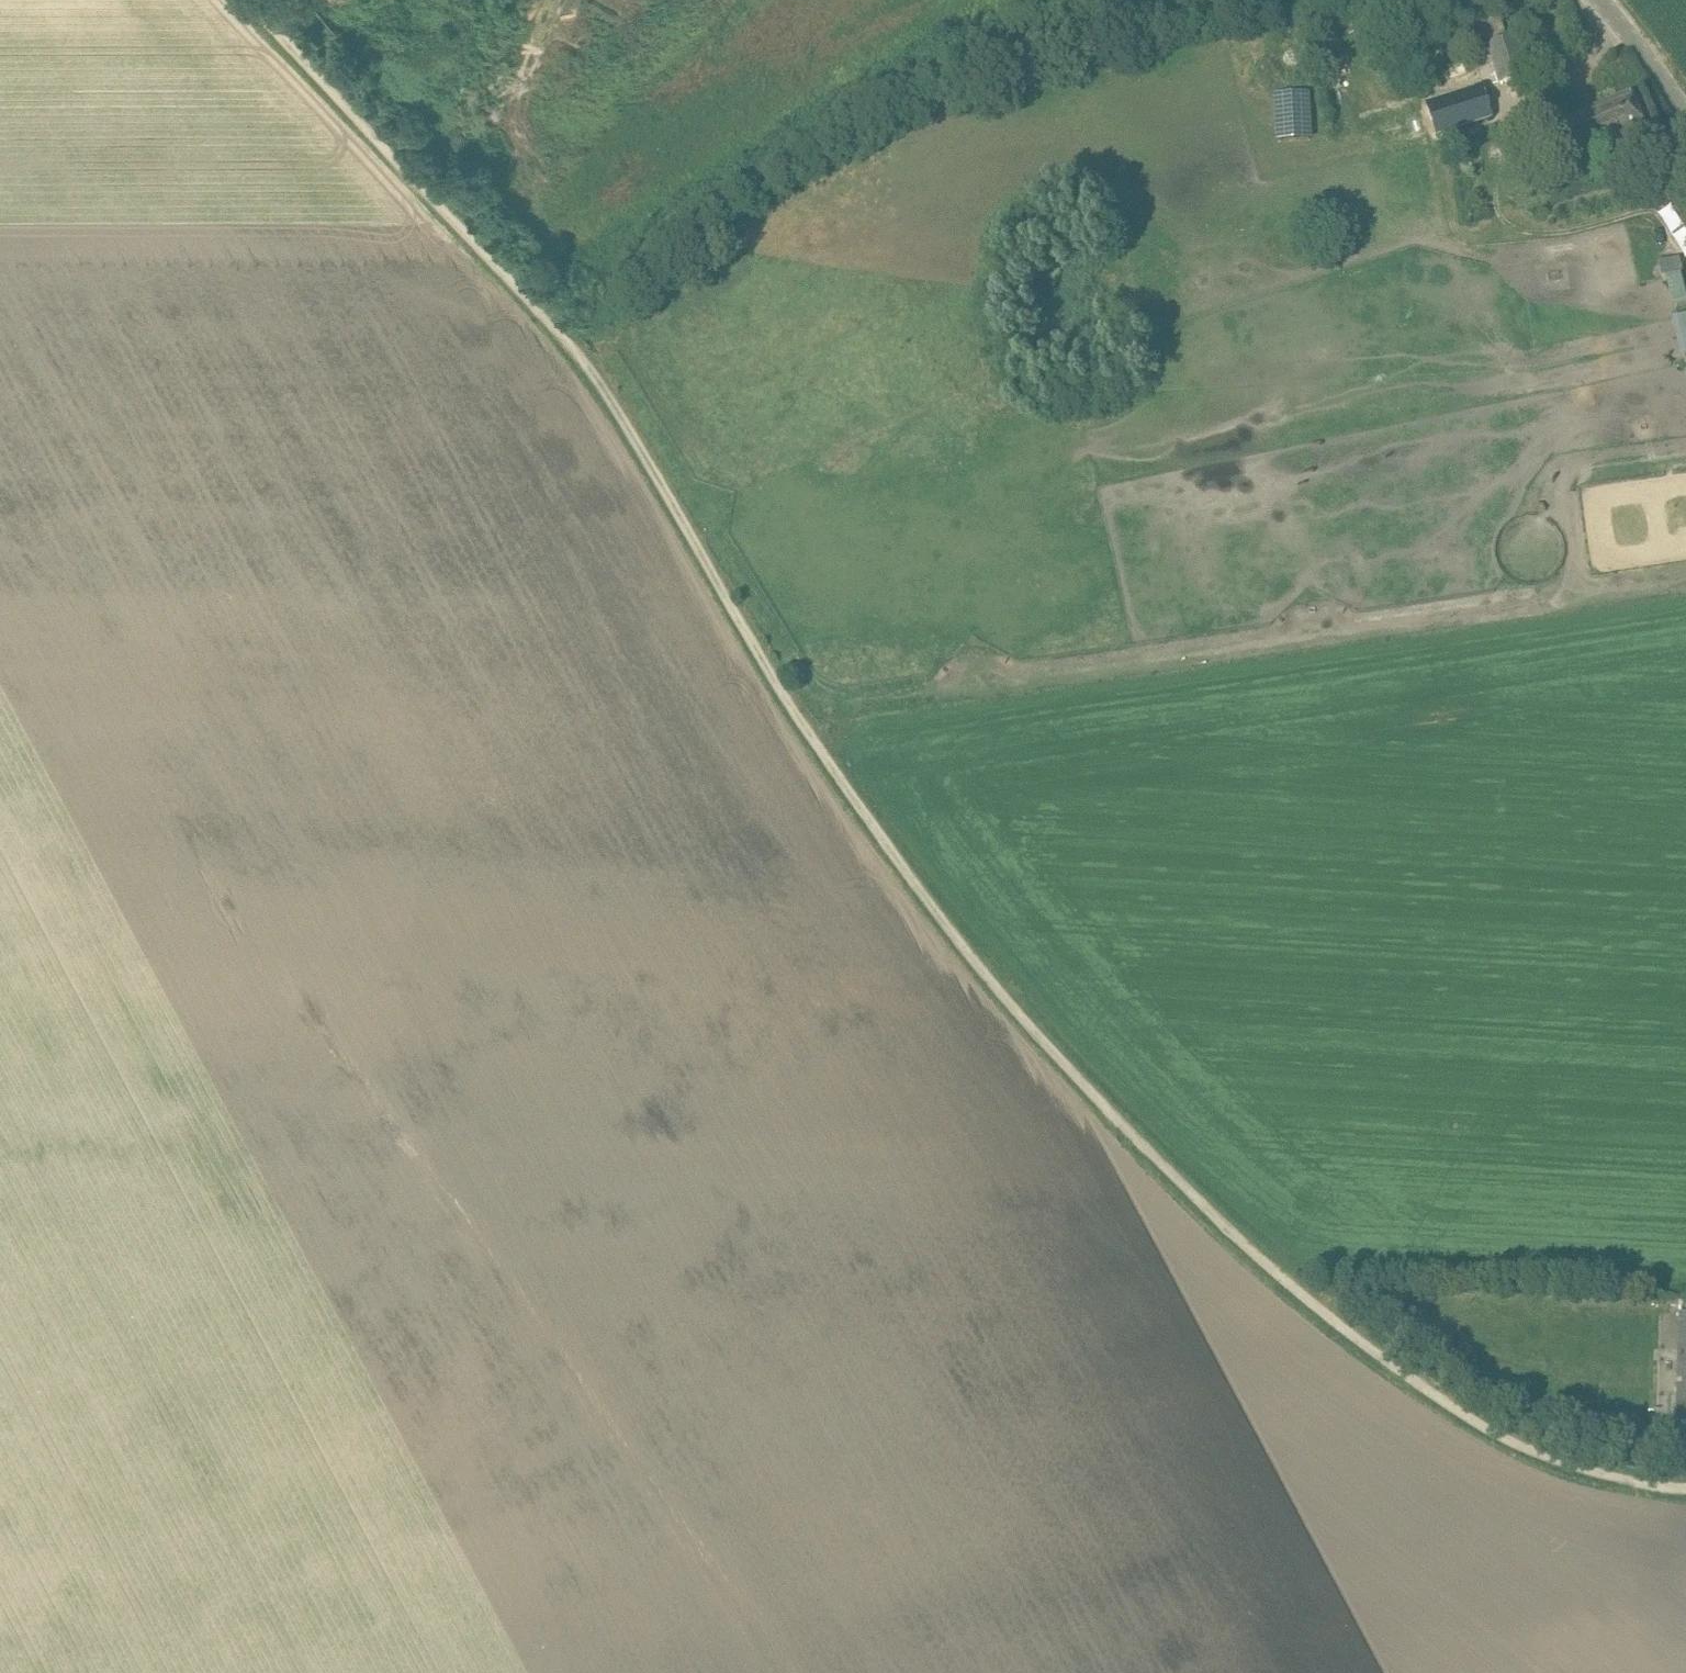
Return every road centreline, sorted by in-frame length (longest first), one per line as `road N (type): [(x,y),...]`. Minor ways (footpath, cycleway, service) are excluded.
road 1 (track): [(245,0),(570,342),(846,792),(1006,1000),(1120,1123),(1289,1283),(1393,1366),(1503,1437),(1598,1473),(1685,1488)]
road 2 (track): [(1685,255),(1655,211),(1564,231),(1468,239),(1450,218),(1424,100)]
road 3 (tertiary): [(1685,112),(1600,0)]

